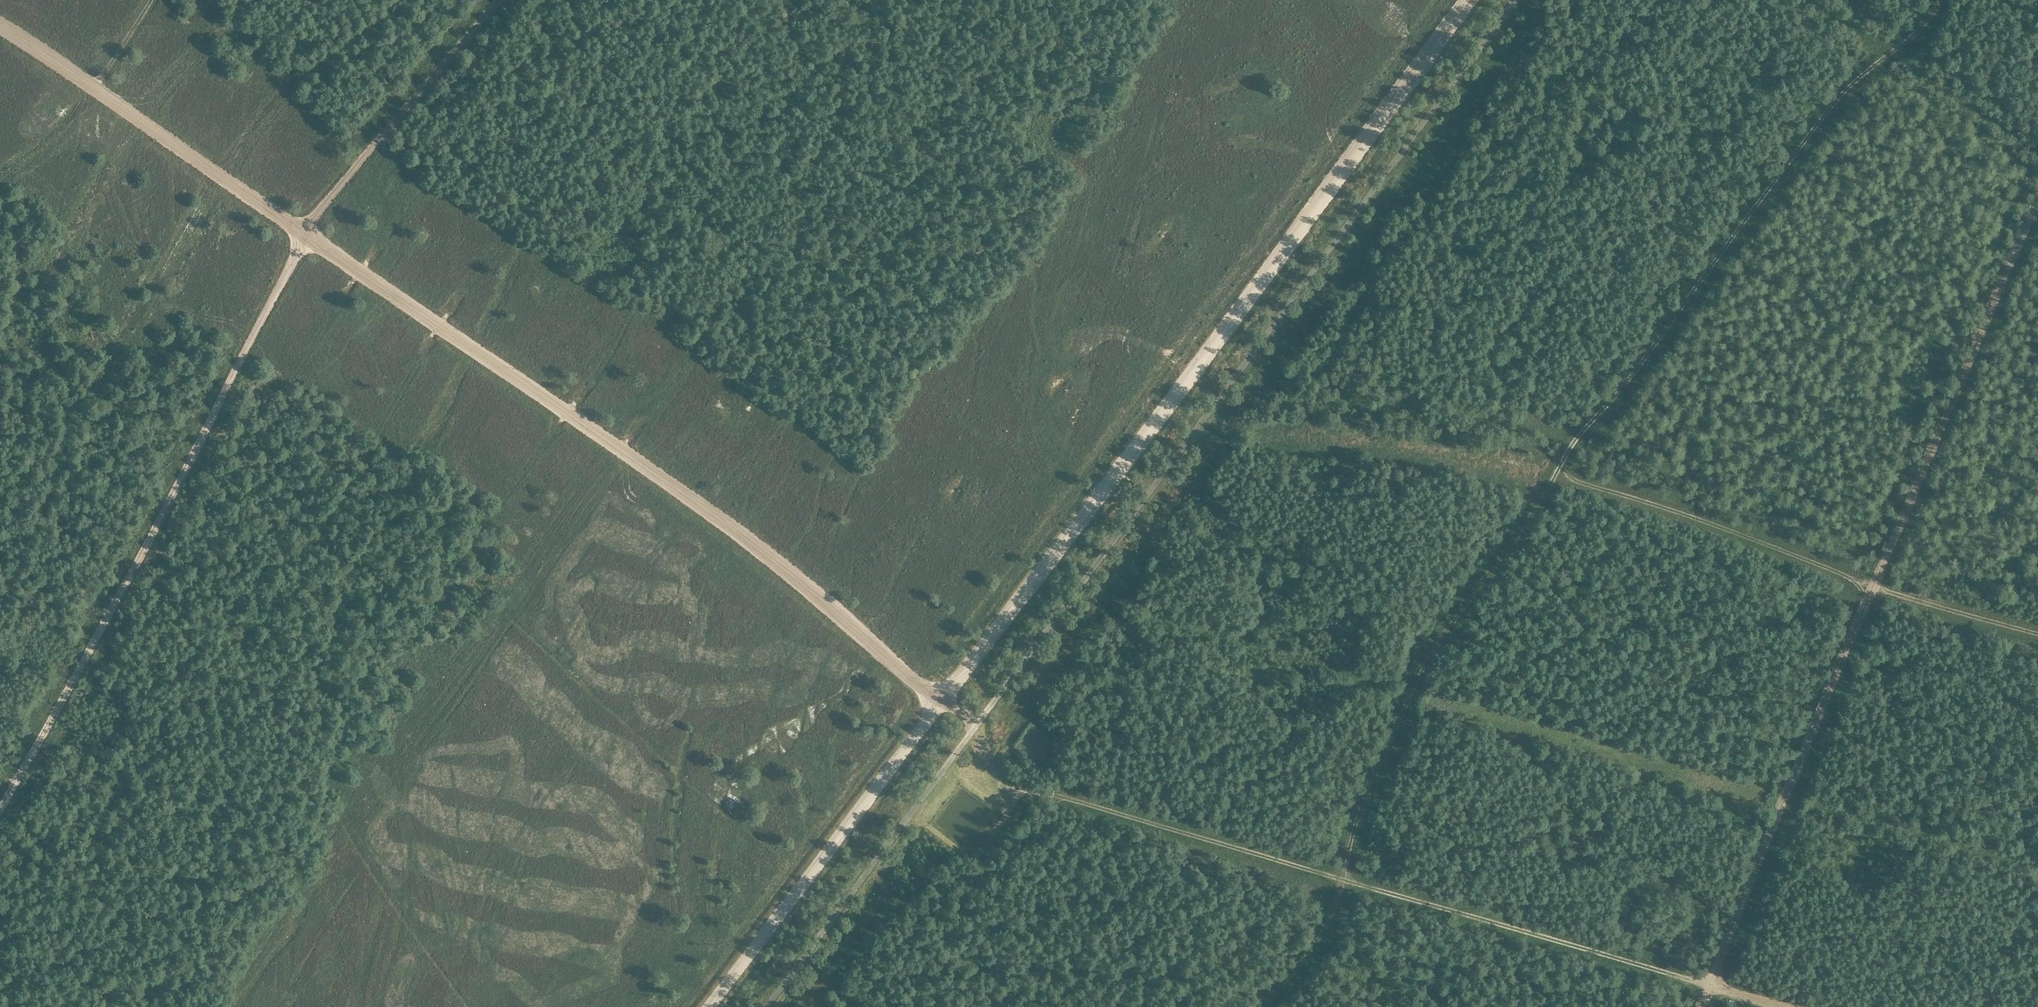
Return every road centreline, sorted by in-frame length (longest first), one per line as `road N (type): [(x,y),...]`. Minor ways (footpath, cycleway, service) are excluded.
road 1 (track): [(711,1006),(1465,0)]

